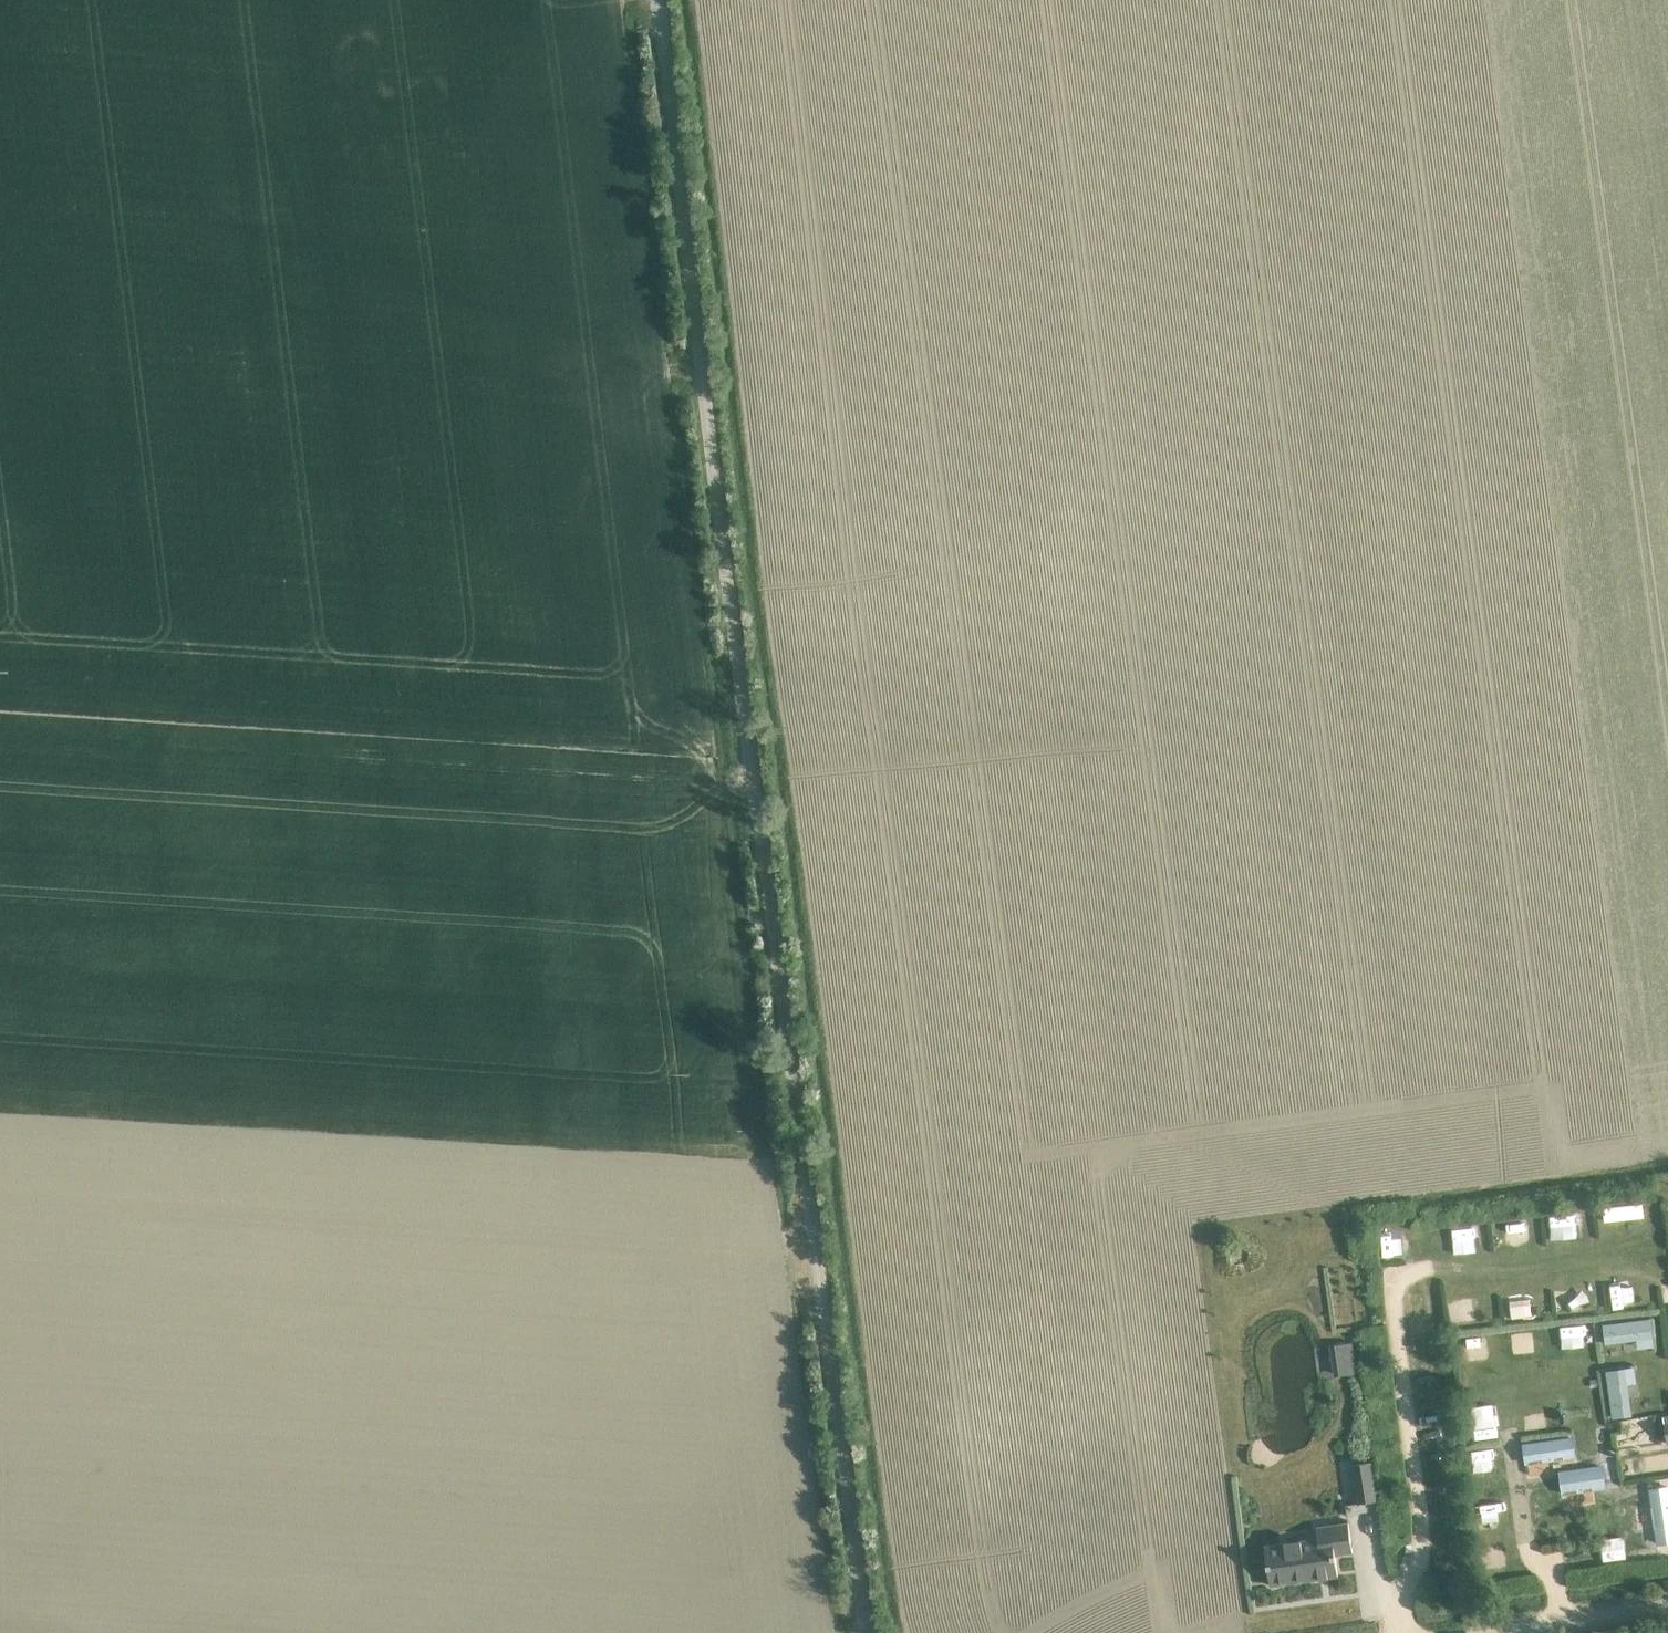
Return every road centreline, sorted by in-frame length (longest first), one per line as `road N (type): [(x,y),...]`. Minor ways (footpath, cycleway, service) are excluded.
road 1 (unclassified): [(659,0),(867,1632)]
road 2 (unclassified): [(1492,1632),(1667,1603)]

